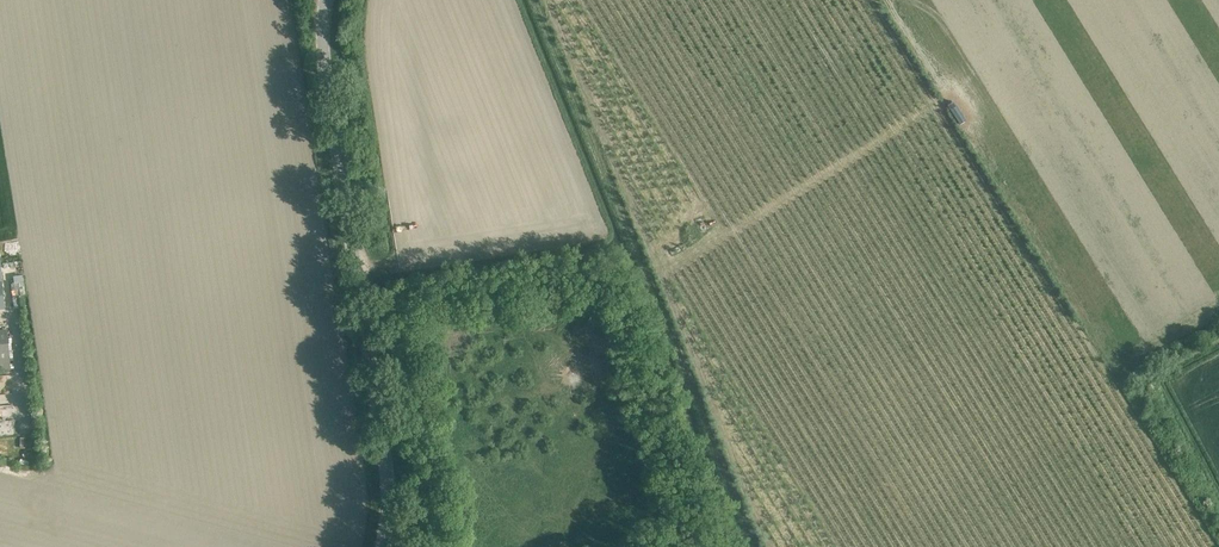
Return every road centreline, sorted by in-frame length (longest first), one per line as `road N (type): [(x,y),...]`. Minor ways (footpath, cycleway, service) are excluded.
road 1 (tertiary): [(379,546),(390,491),(324,134),(322,0)]

